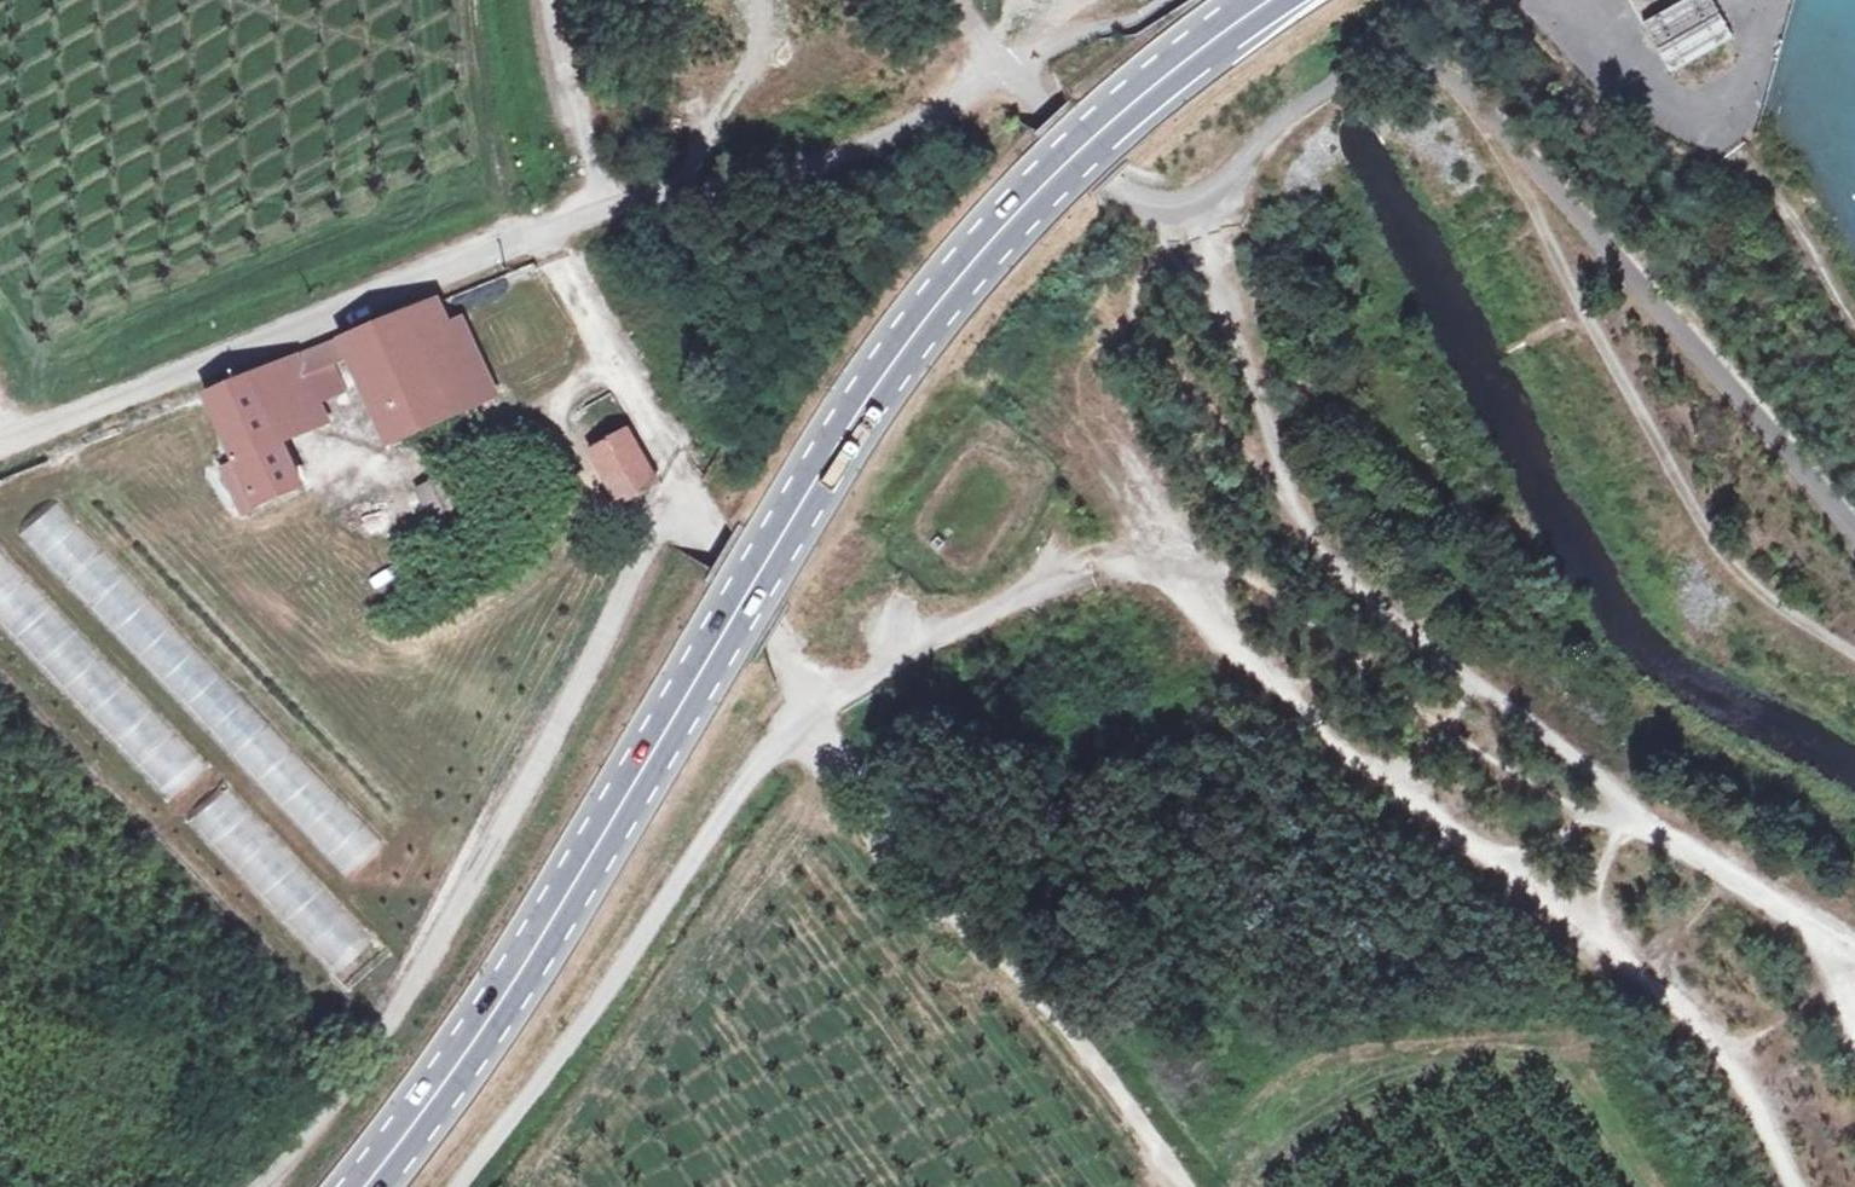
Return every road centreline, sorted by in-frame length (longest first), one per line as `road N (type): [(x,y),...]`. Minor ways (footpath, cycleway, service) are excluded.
road 1 (secondary): [(1273,0),(1073,156),(975,261),(858,411),(487,1024),(365,1186)]
road 2 (track): [(269,1186),(301,1158),(493,857),(682,495)]
road 3 (track): [(812,713),(1029,596),(1184,558),(1222,562),(1255,581),(1441,720),(1479,689)]
road 4 (track): [(1467,90),(1705,528),(1786,609),(1854,655)]
road 5 (track): [(0,451),(599,219)]
road 6 (track): [(812,713),(937,892),(1098,1068),(1187,1186)]
road 7 (track): [(812,713),(466,1186)]
road 8 (track): [(1193,202),(1273,457),(1321,526),(1479,689)]
road 9 (track): [(557,230),(682,495)]
road 10 (track): [(682,495),(812,713)]
road 11 (track): [(1479,689),(1662,840)]
road 12 (track): [(606,217),(567,77),(555,0)]
road 13 (track): [(1662,840),(1844,969)]
road 14 (track): [(1750,172),(1854,318)]
road 15 (track): [(1184,558),(1106,431)]
road 16 (track): [(1029,596),(1054,567),(1102,545),(1140,565)]

